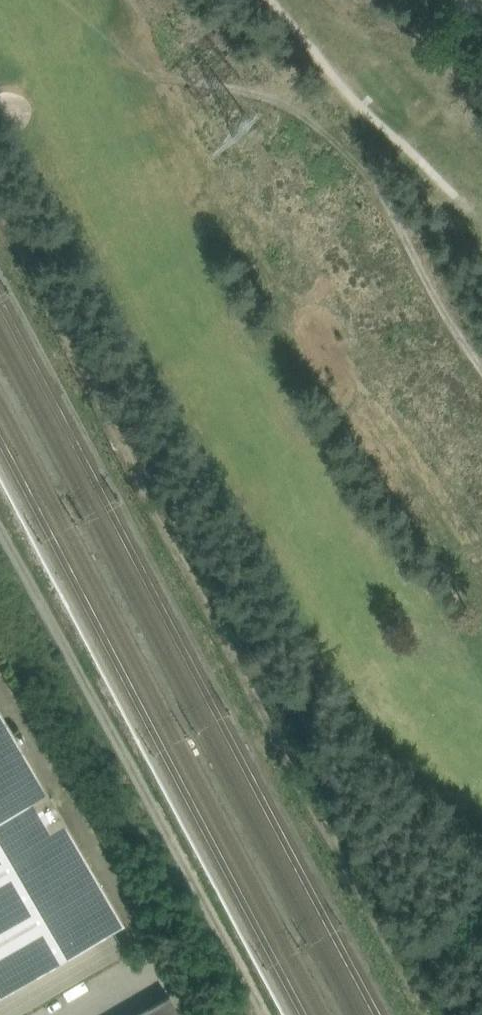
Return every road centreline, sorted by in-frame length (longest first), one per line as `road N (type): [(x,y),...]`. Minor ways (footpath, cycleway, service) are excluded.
road 1 (track): [(428,1014),(0,203)]
road 2 (track): [(264,1014),(0,529)]
road 3 (track): [(145,75),(265,95),(320,129),(381,194),(481,369)]

